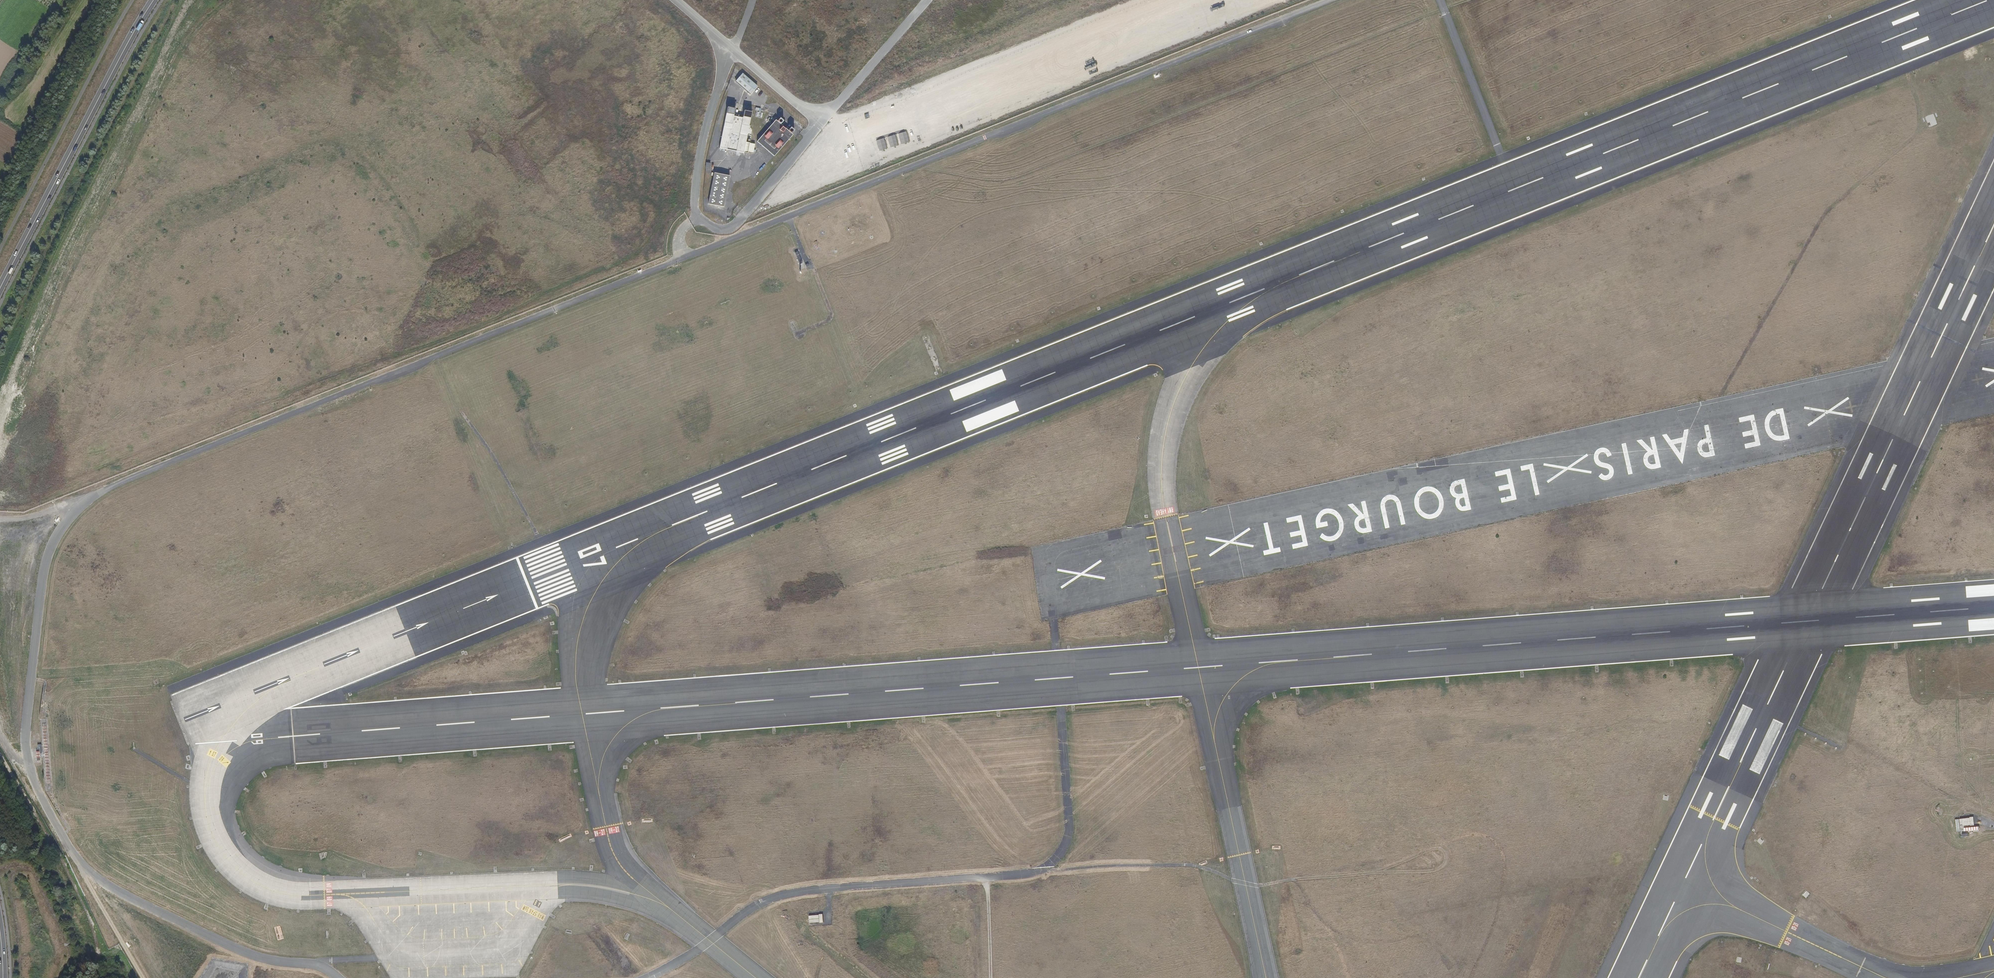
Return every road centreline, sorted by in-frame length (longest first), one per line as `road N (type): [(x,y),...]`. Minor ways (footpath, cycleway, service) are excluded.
road 1 (primary): [(0,289),(153,0)]

